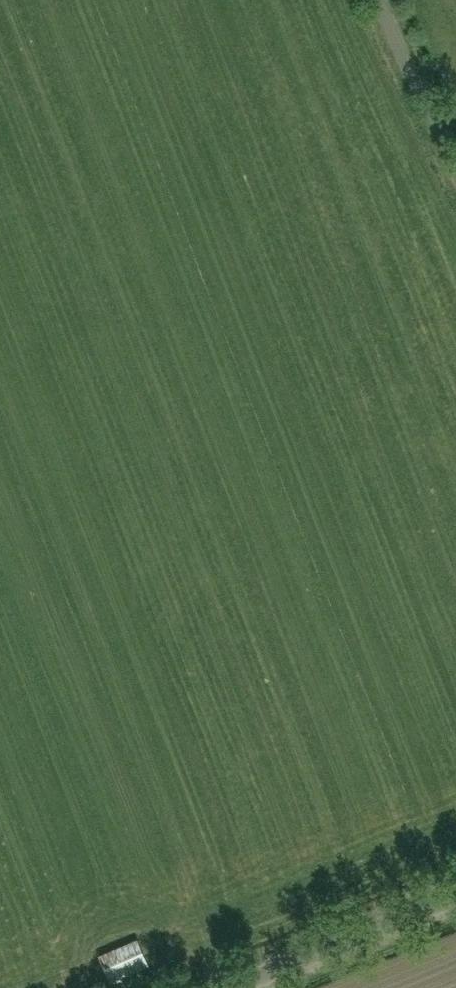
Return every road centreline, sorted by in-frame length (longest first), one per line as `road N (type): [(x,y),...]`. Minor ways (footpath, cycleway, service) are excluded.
road 1 (unclassified): [(242,987),(455,901)]
road 2 (unclassified): [(455,159),(382,0)]

